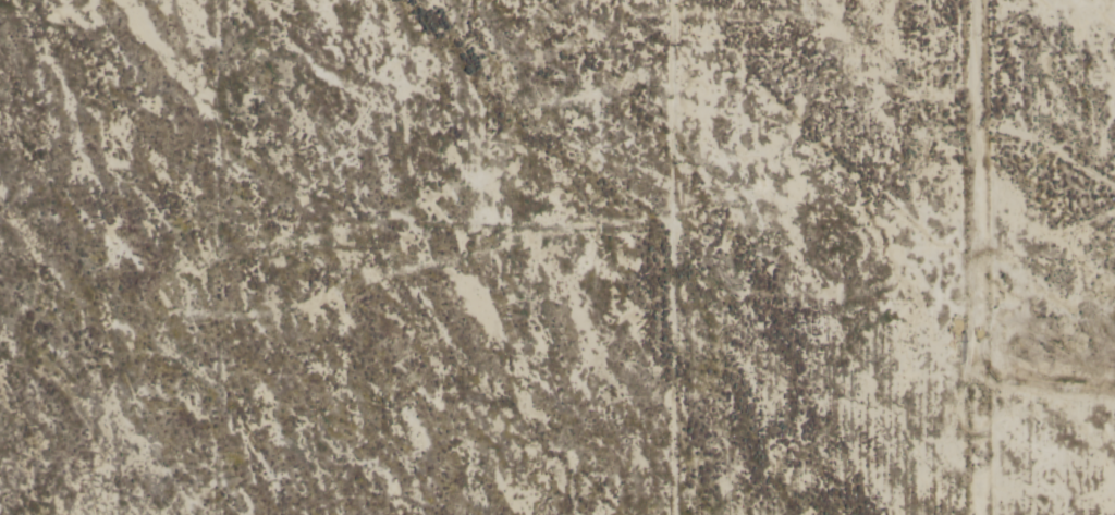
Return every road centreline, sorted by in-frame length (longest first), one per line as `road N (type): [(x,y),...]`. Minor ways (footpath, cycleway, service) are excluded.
road 1 (residential): [(962,0),(973,514)]

